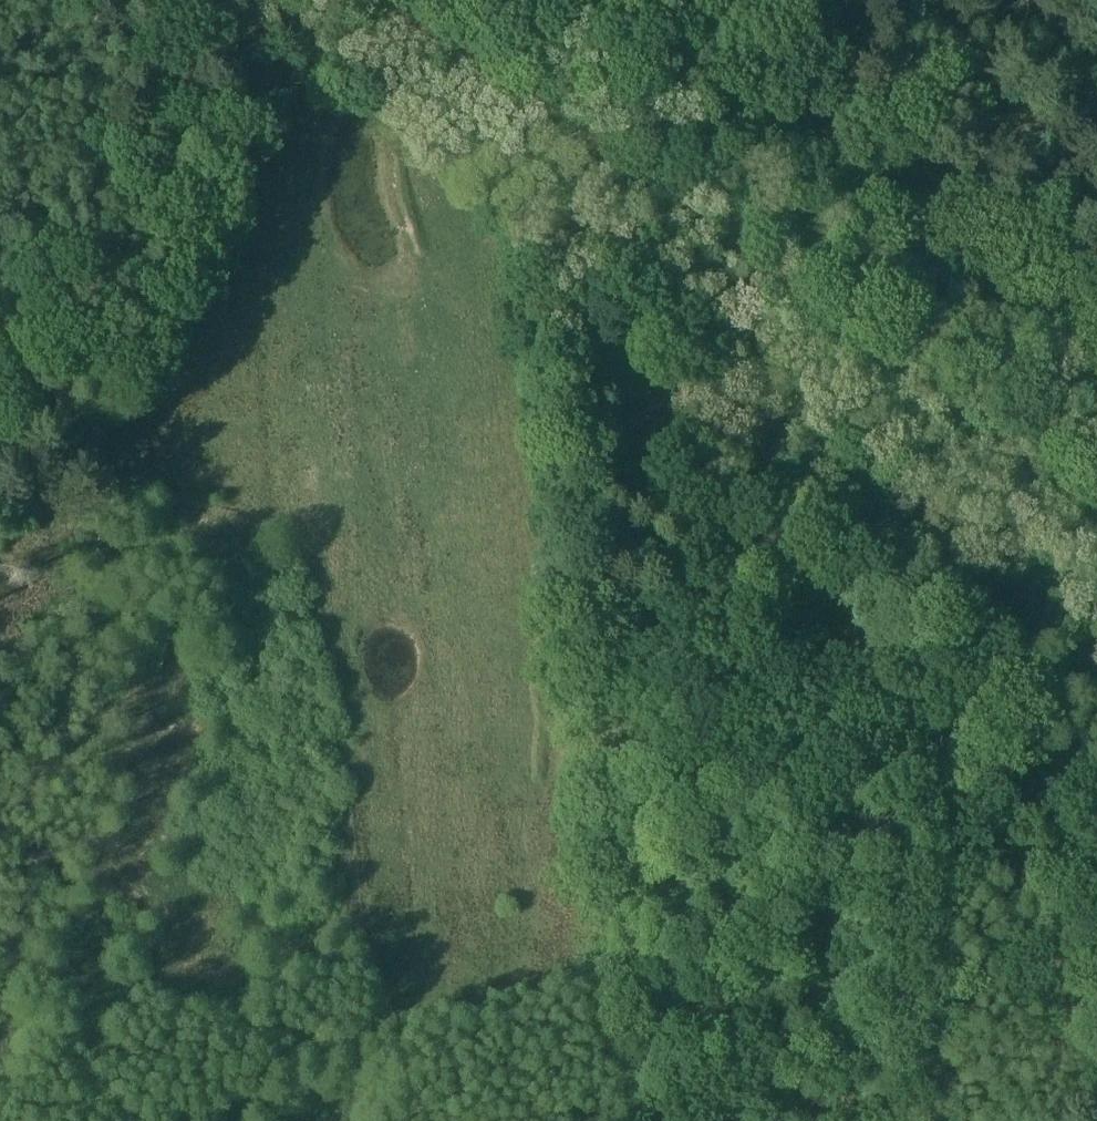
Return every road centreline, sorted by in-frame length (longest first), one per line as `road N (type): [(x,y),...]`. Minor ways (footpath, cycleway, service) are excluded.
road 1 (track): [(599,301),(597,286),(554,228),(282,33),(209,0)]

